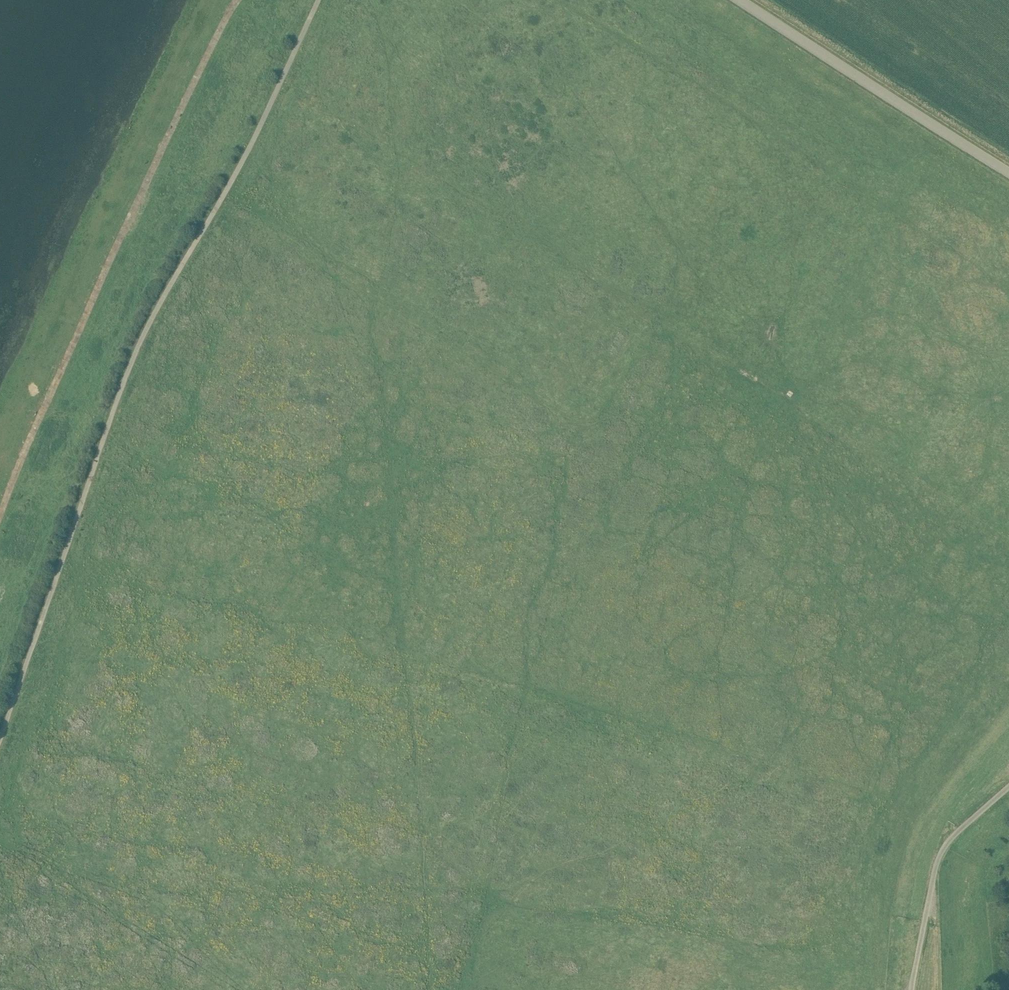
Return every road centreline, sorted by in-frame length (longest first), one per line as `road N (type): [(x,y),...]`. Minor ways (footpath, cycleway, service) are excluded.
road 1 (unclassified): [(1008,172),(739,0)]
road 2 (unclassified): [(911,989),(938,859),(1008,787)]

